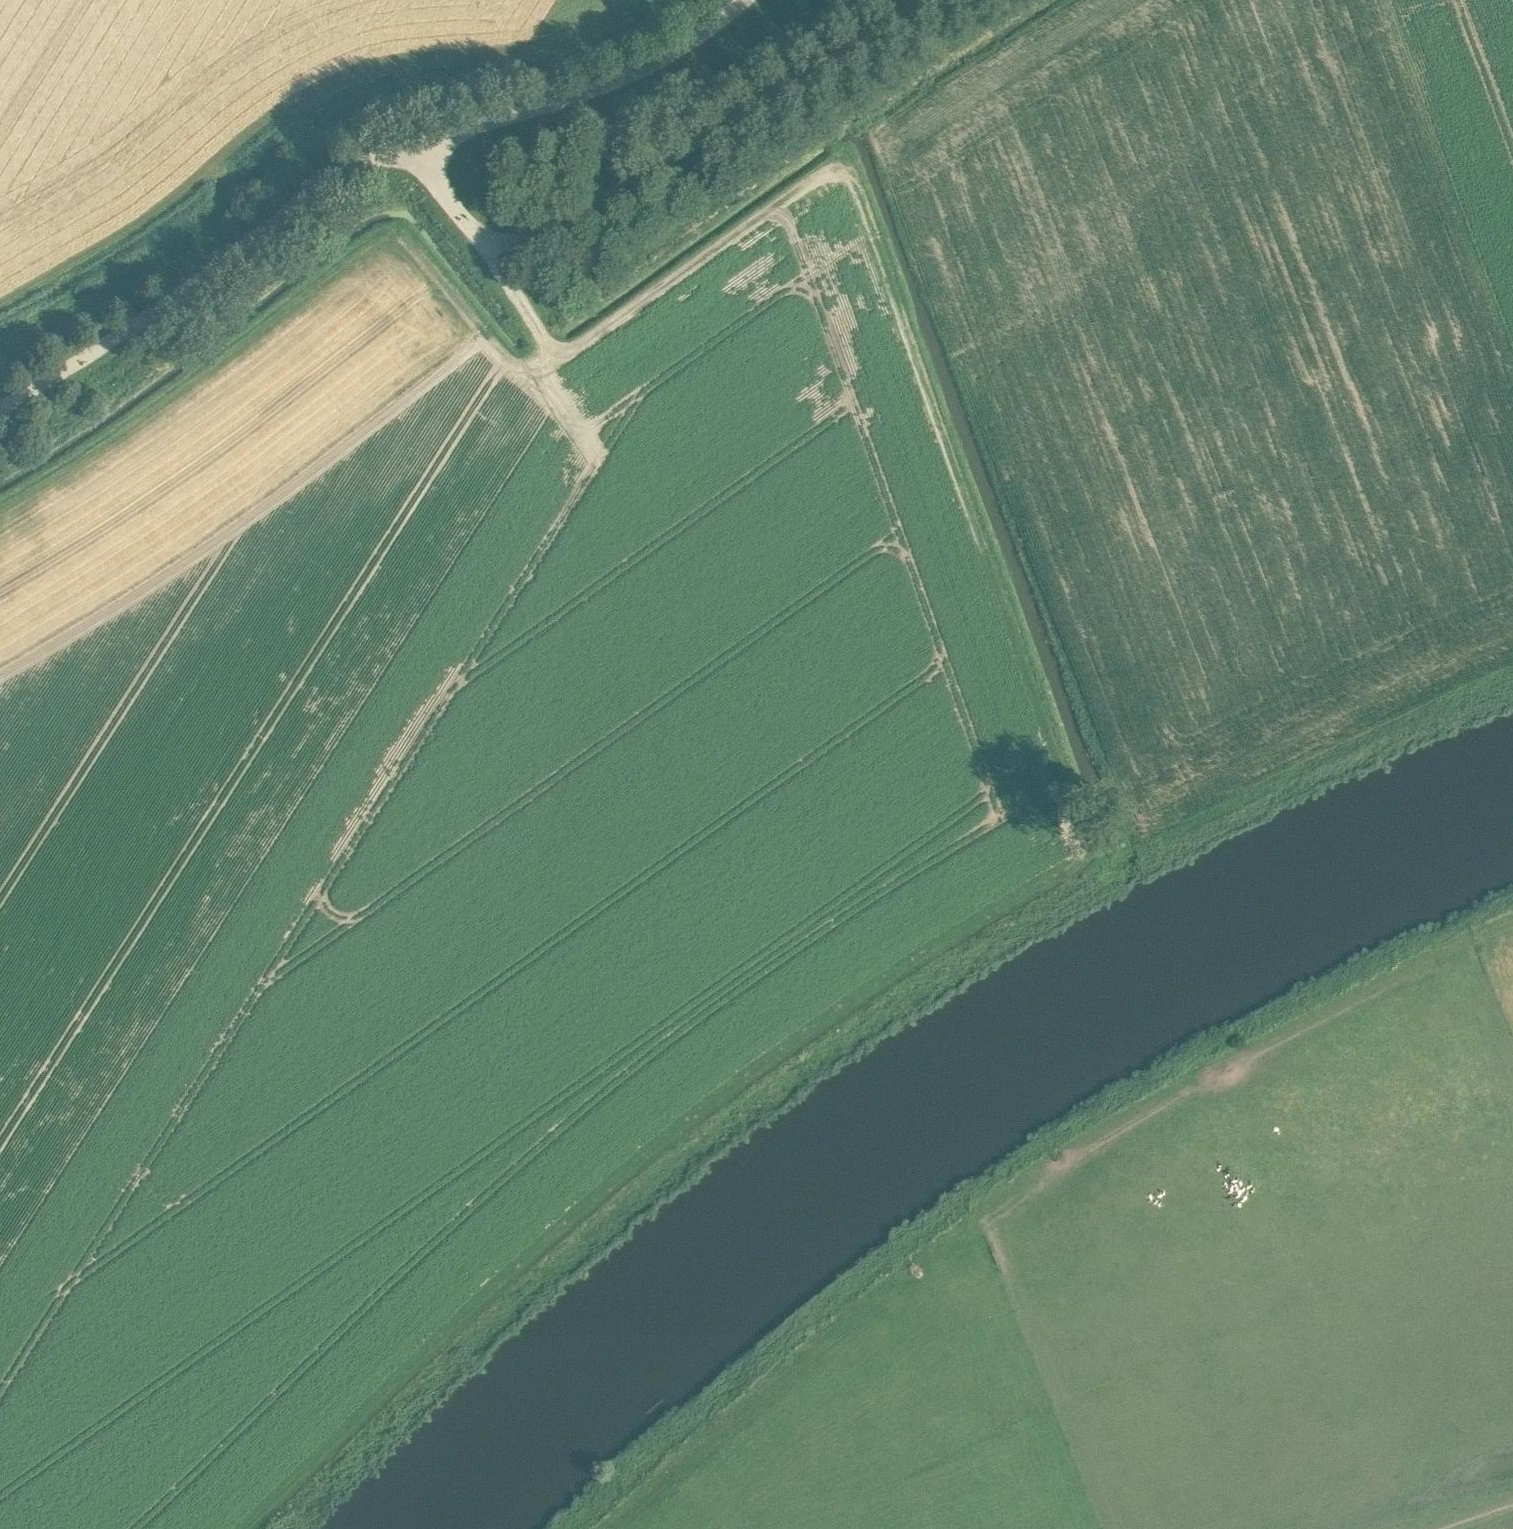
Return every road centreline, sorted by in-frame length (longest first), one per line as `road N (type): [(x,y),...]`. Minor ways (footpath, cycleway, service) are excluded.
road 1 (unclassified): [(408,152),(479,230),(503,243),(533,232),(912,0)]
road 2 (unclassified): [(408,152),(300,204),(152,314),(0,409)]
road 3 (unclassified): [(408,152),(578,91),(679,40),(733,0)]
road 4 (track): [(479,230),(593,424)]

